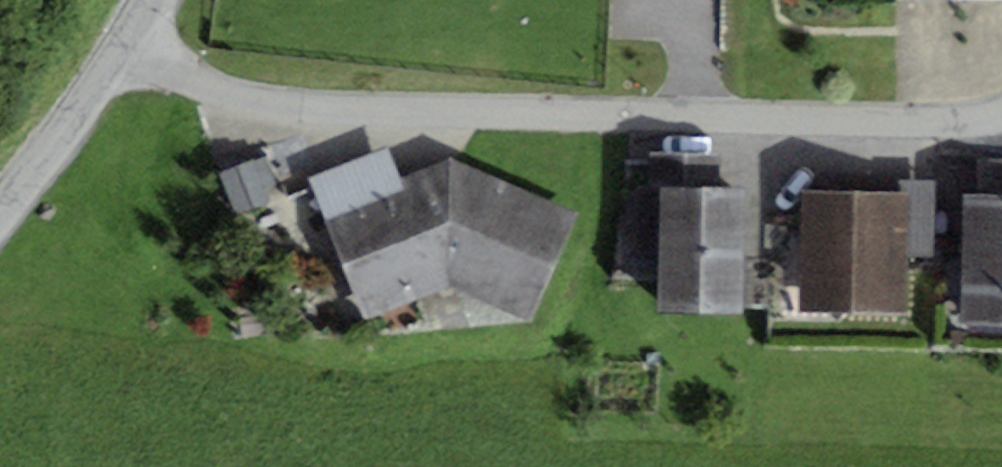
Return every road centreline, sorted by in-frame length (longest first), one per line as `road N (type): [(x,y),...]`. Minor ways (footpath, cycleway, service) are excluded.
road 1 (residential): [(126,41),(197,85),(250,105),(309,110),(968,121),(1001,115)]
road 2 (tertiary): [(0,216),(126,41)]

